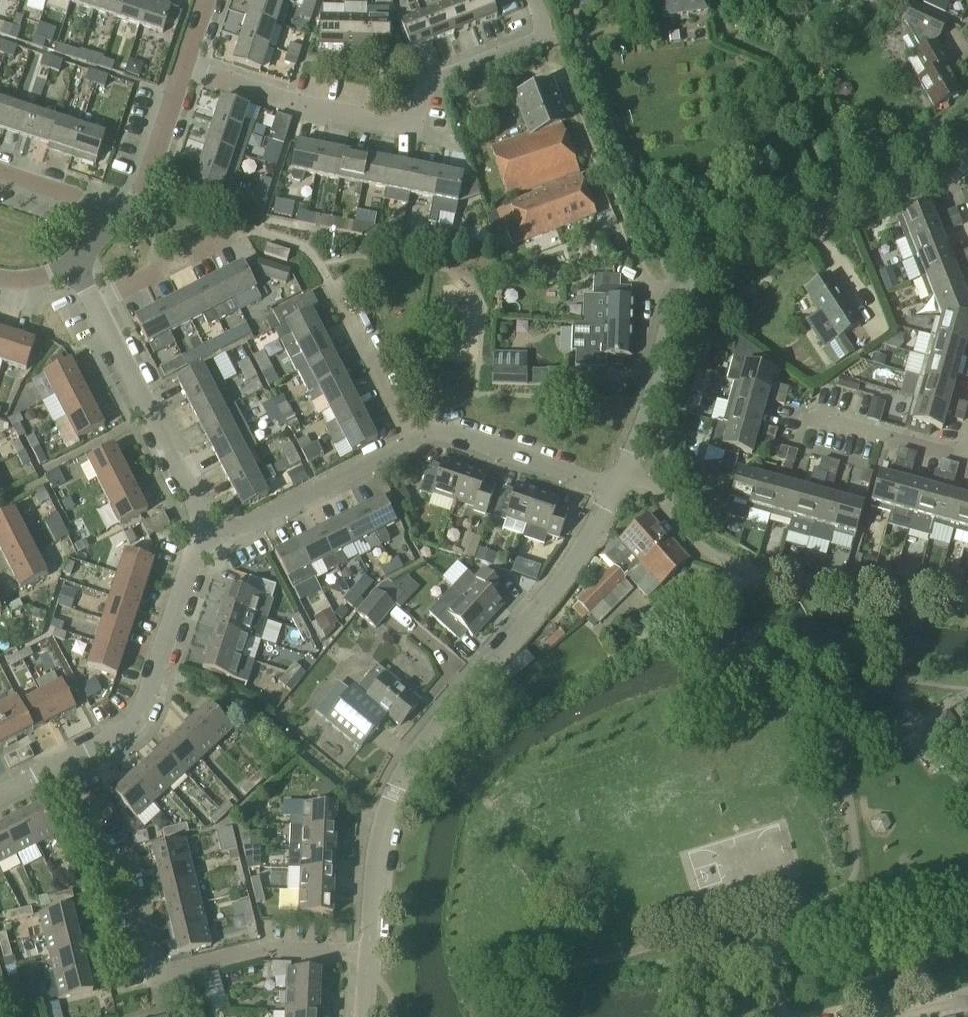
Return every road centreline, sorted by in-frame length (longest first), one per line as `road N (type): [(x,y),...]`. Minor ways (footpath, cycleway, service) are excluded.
road 1 (residential): [(368,956),(384,817),(404,778),(575,562),(614,487)]
road 2 (residential): [(620,471),(683,300),(713,260),(751,237),(967,161)]
road 3 (residential): [(186,69),(384,125),(431,90),(549,36),(533,0)]
road 4 (residential): [(368,956),(268,950),(186,972),(160,970),(128,888),(60,775)]
road 5 (residential): [(967,597),(861,588),(720,561),(693,546),(650,485),(620,471)]
road 6 (residential): [(60,775),(142,708),(216,552)]
road 7 (residential): [(216,552),(95,305)]
road 8 (residential): [(216,552),(417,438)]
road 9 (residential): [(614,487),(441,432),(417,438)]
road 10 (residential): [(97,228),(145,195),(186,69)]
road 11 (residential): [(417,438),(330,288)]
road 12 (residential): [(967,463),(805,420)]
road 13 (residential): [(95,305),(227,242)]

